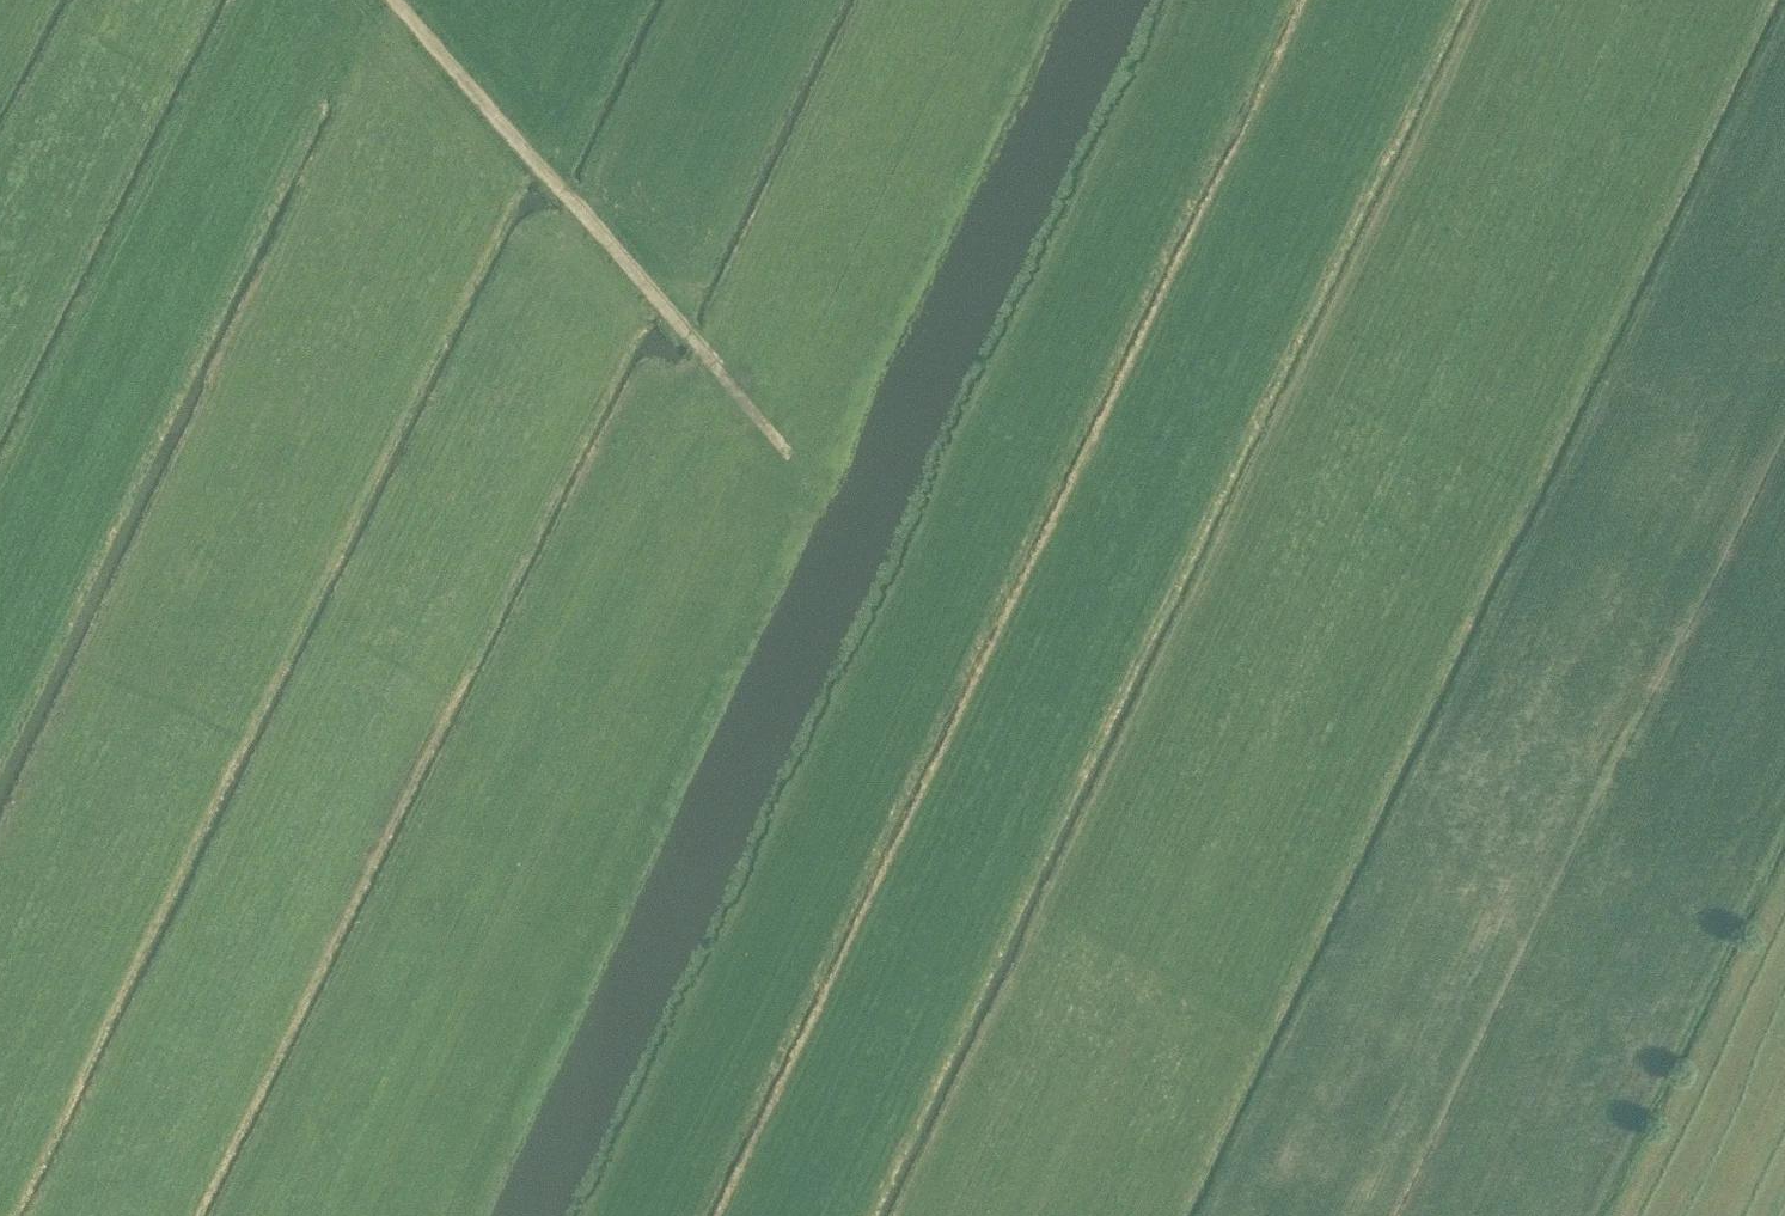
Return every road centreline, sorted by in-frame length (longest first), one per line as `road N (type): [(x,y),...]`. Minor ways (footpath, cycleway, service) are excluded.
road 1 (track): [(776,449),(395,0)]

